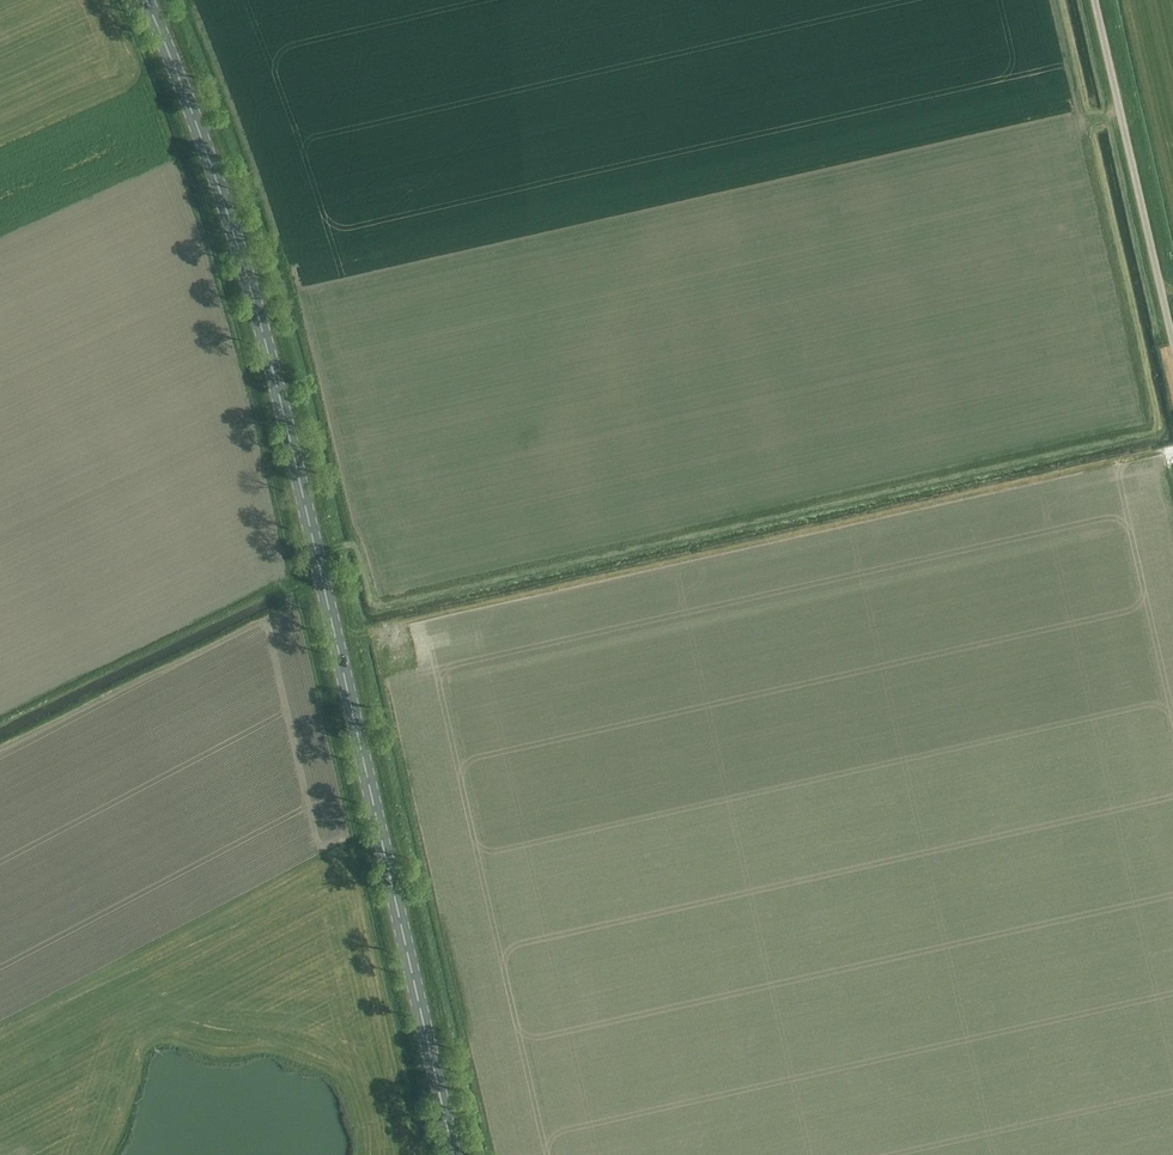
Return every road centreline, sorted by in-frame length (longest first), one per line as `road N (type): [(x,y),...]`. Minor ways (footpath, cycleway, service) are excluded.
road 1 (primary): [(451,1154),(274,385),(222,207),(142,0)]
road 2 (unclassified): [(1172,349),(1093,0)]

